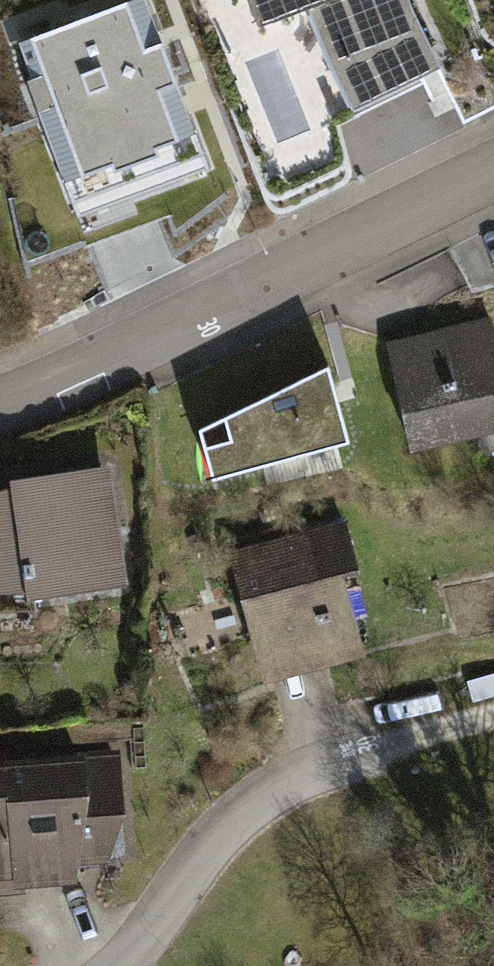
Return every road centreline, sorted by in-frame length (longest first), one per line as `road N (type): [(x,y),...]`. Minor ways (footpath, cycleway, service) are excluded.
road 1 (residential): [(493,167),(286,267),(0,388)]
road 2 (residential): [(352,761),(277,789),(207,847),(118,965)]
road 3 (track): [(493,718),(352,761)]

